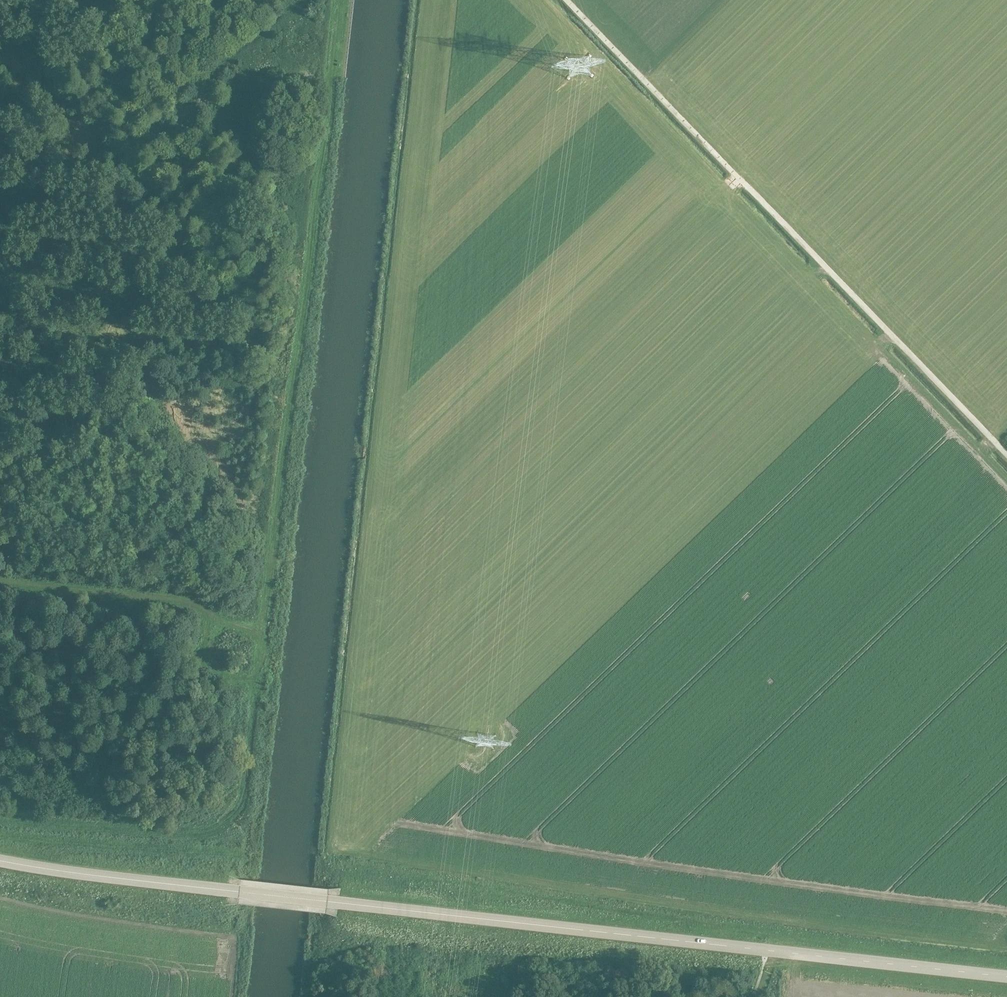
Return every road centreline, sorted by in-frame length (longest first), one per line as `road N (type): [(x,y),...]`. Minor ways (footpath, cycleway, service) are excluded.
road 1 (unclassified): [(1006,977),(0,861)]
road 2 (track): [(0,580),(193,601),(211,617),(211,661),(230,673),(250,666),(332,0)]

